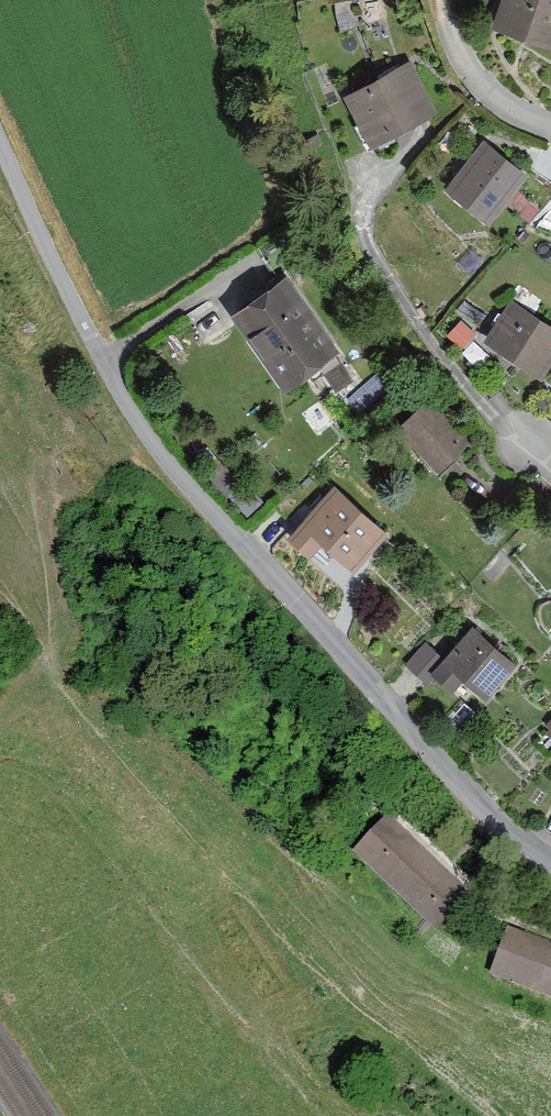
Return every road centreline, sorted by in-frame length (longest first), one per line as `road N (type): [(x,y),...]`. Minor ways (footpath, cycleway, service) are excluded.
road 1 (residential): [(0,139),(125,394),(231,537),(488,816),(550,864)]
road 2 (residential): [(449,37),(504,104),(550,122)]

